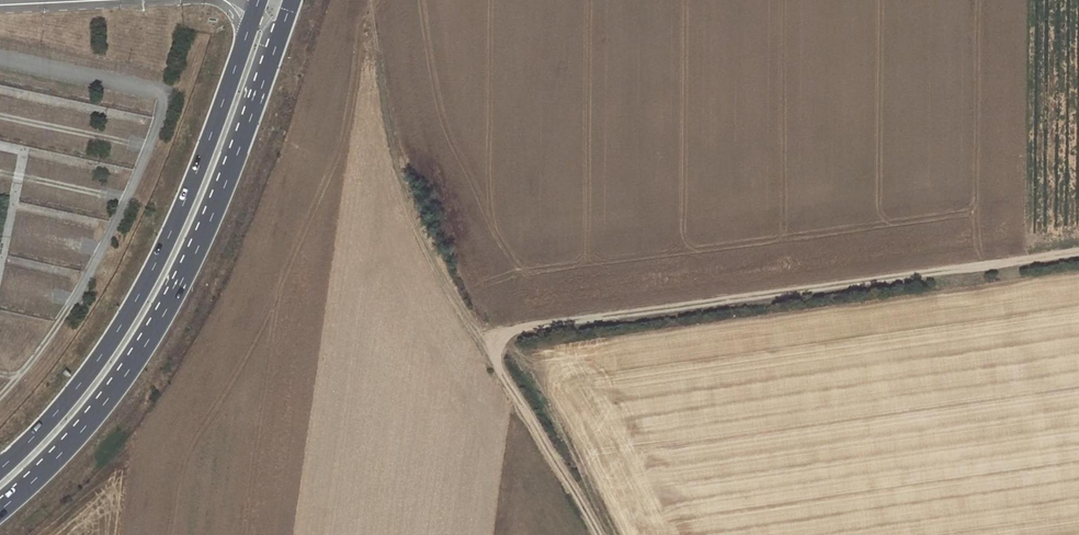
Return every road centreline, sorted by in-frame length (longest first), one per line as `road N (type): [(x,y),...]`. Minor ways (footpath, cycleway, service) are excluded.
road 1 (track): [(1078,250),(513,328),(484,344)]
road 2 (primary): [(0,510),(84,429),(164,312),(226,183),(292,0)]
road 3 (track): [(598,534),(418,229),(399,167),(369,0)]
road 4 (primary): [(258,0),(198,169),(137,297),(79,385),(0,469)]

